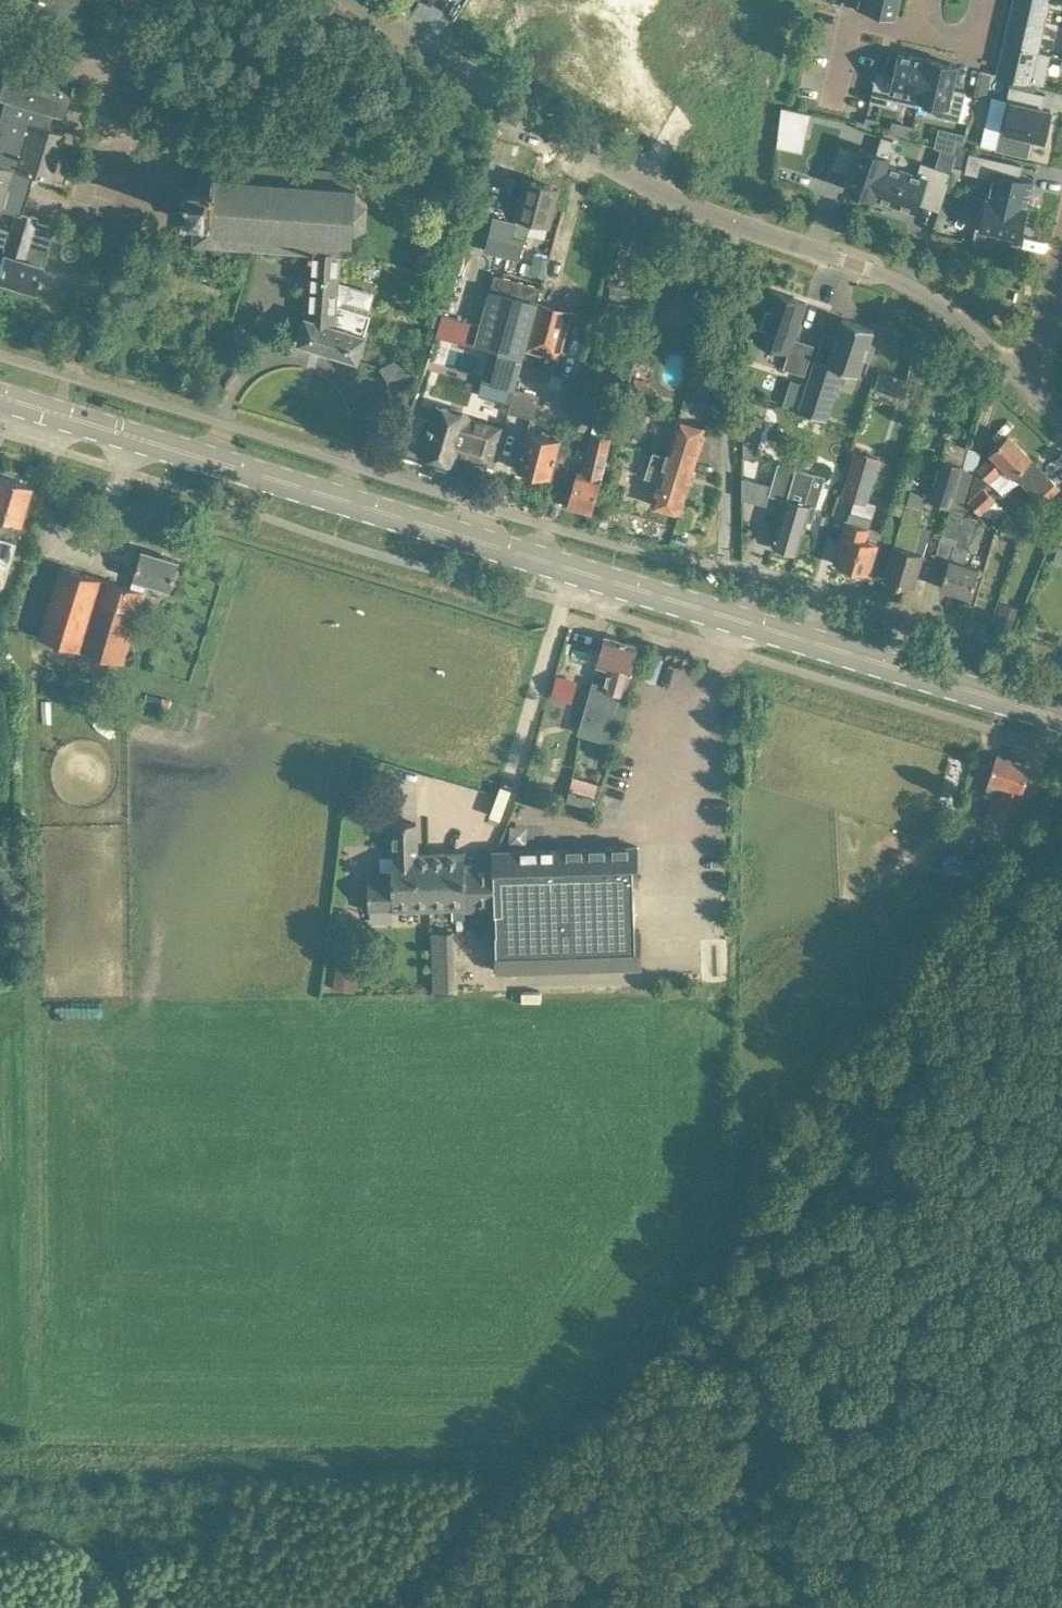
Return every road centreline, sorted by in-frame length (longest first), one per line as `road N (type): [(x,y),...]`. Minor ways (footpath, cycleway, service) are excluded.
road 1 (unclassified): [(1028,390),(912,289),(645,186),(352,0)]
road 2 (tertiary): [(1061,719),(452,534)]
road 3 (tertiary): [(288,486),(0,399)]
road 4 (residential): [(0,44),(112,78),(142,0)]
road 5 (tertiary): [(452,534),(410,507),(332,485),(288,486)]
road 6 (tertiary): [(288,486),(325,509),(401,532),(452,534)]
road 7 (residential): [(916,0),(910,25),(987,43),(997,0)]
road 8 (residential): [(1061,250),(1028,390)]

